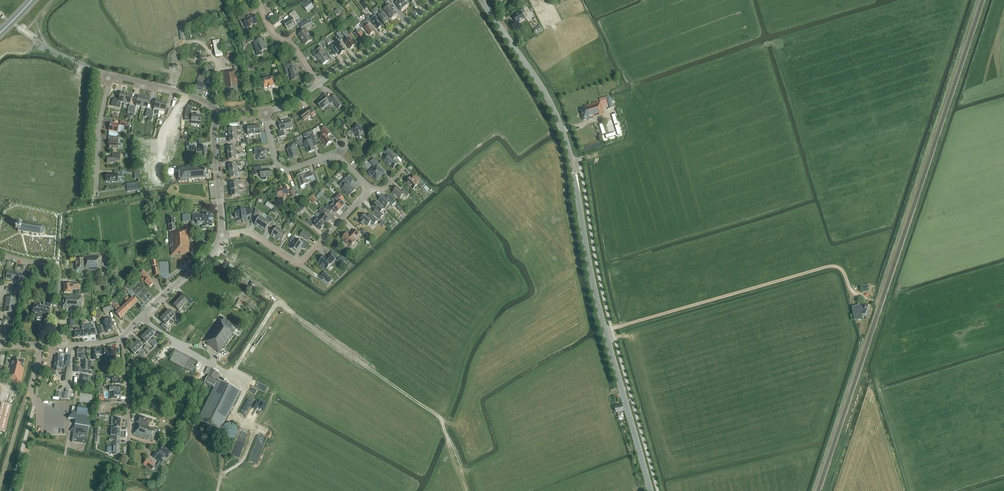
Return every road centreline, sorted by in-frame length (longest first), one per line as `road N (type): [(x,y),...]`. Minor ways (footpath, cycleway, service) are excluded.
road 1 (secondary): [(650,490),(594,288),(568,145),(541,86),(482,0)]
road 2 (track): [(230,377),(277,302),(441,418),(461,470)]
road 3 (residential): [(221,235),(251,233),(302,262),(370,189)]
road 4 (residential): [(370,189),(335,156),(282,167),(266,111)]
road 5 (tertiary): [(319,84),(441,0)]
road 6 (tertiary): [(121,338),(221,235)]
road 7 (residential): [(55,344),(58,266),(0,253)]
road 8 (residential): [(128,459),(121,338)]
road 9 (tertiary): [(221,235),(214,134),(222,116)]

